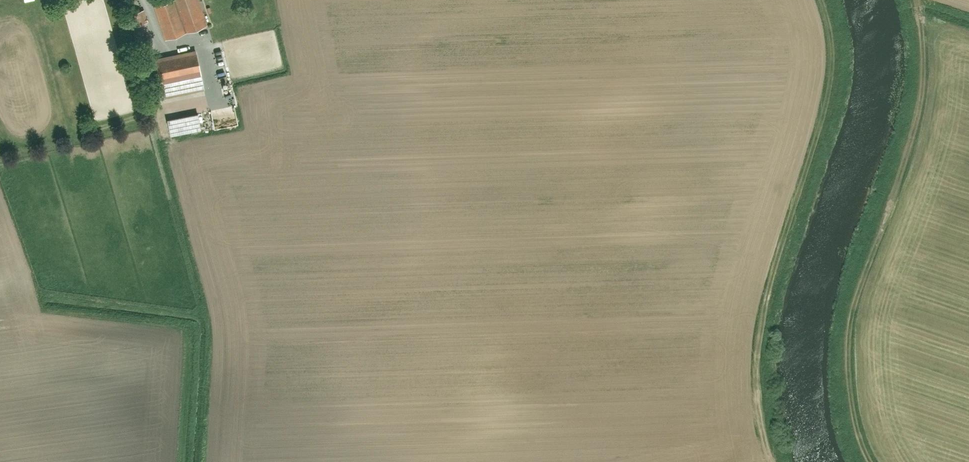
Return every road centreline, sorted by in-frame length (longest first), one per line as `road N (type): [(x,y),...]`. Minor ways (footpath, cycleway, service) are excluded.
road 1 (track): [(771,461),(759,406),(759,334),(827,111),(834,62),(817,0)]

